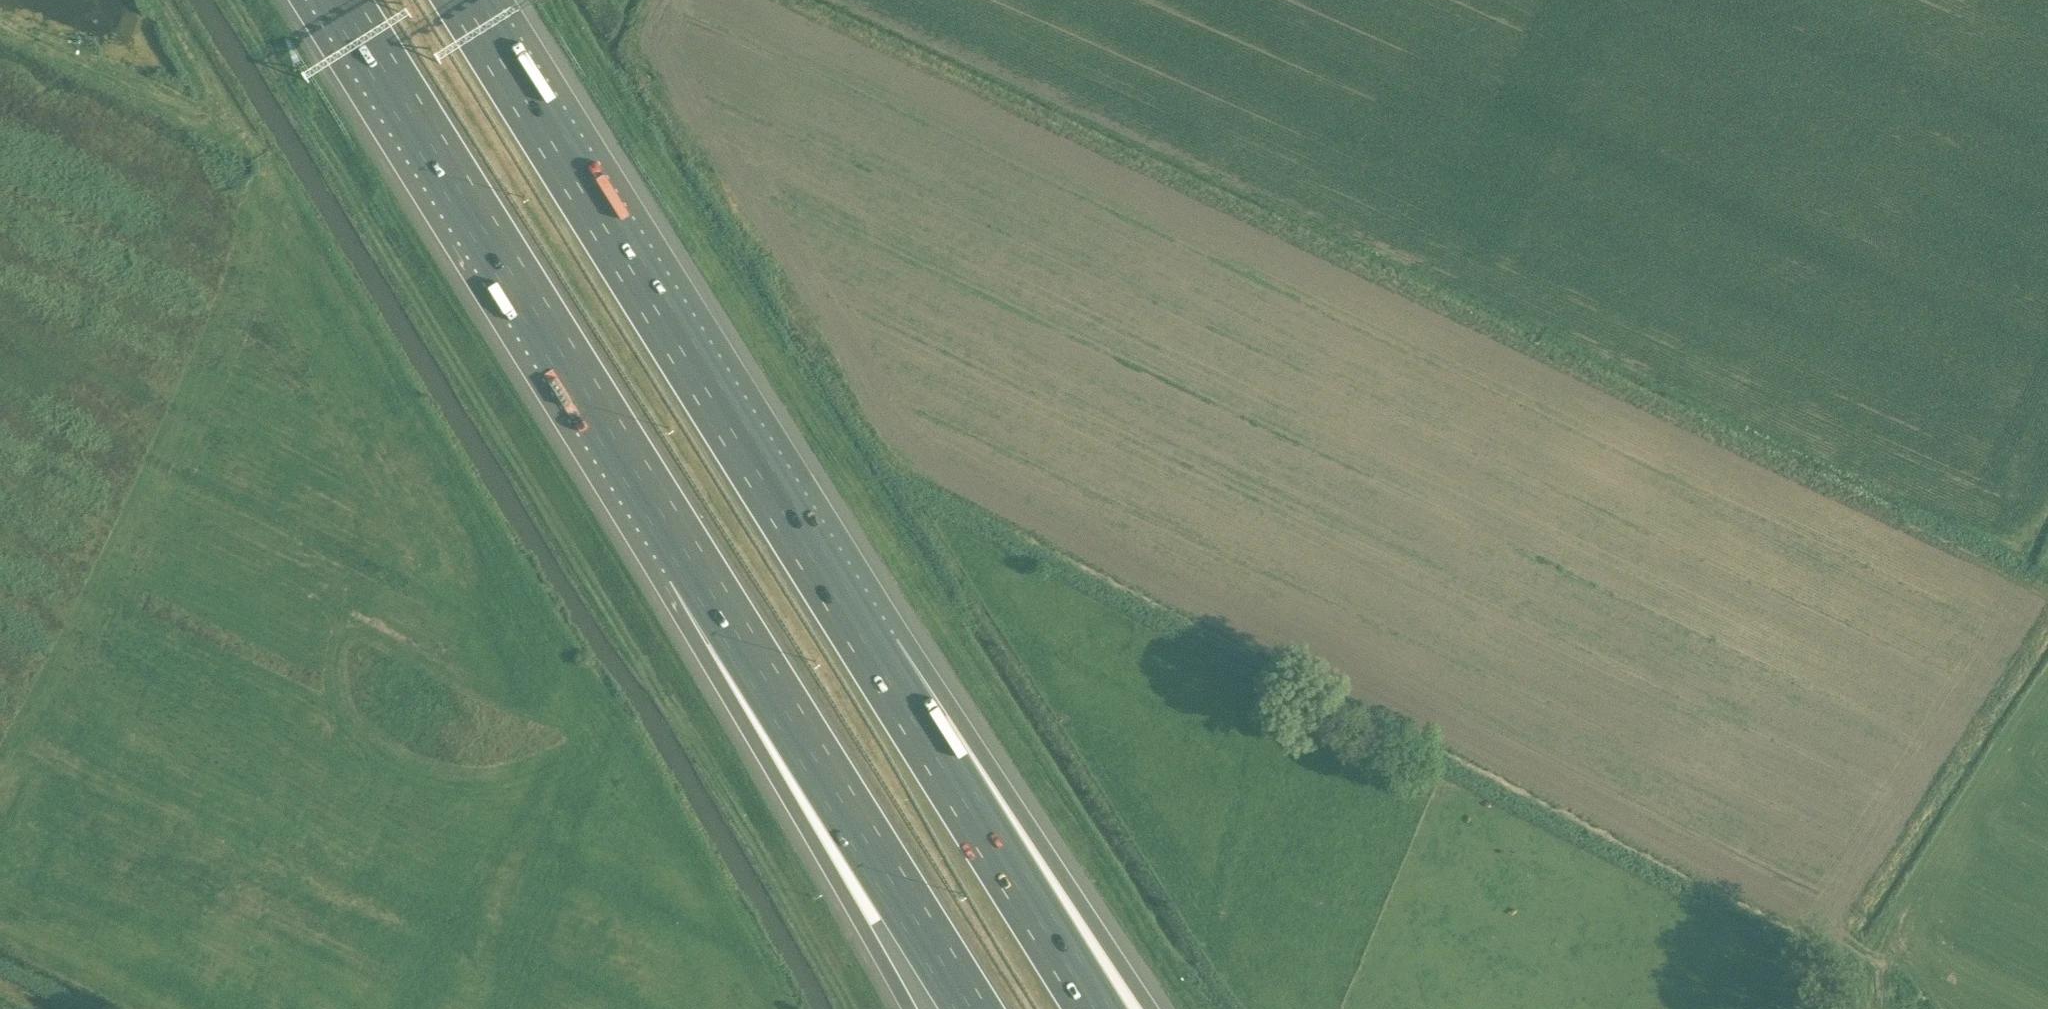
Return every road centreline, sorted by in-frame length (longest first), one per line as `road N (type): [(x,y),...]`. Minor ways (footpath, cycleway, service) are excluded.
road 1 (motorway): [(867,646),(464,0)]
road 2 (motorway): [(342,0),(692,564)]
road 3 (motorway): [(692,564),(971,1008)]
road 4 (motorway): [(692,564),(792,808),(908,1008)]
road 5 (motorway): [(1152,1008),(1031,827),(867,646)]
road 6 (motorway): [(1093,1008),(867,646)]

